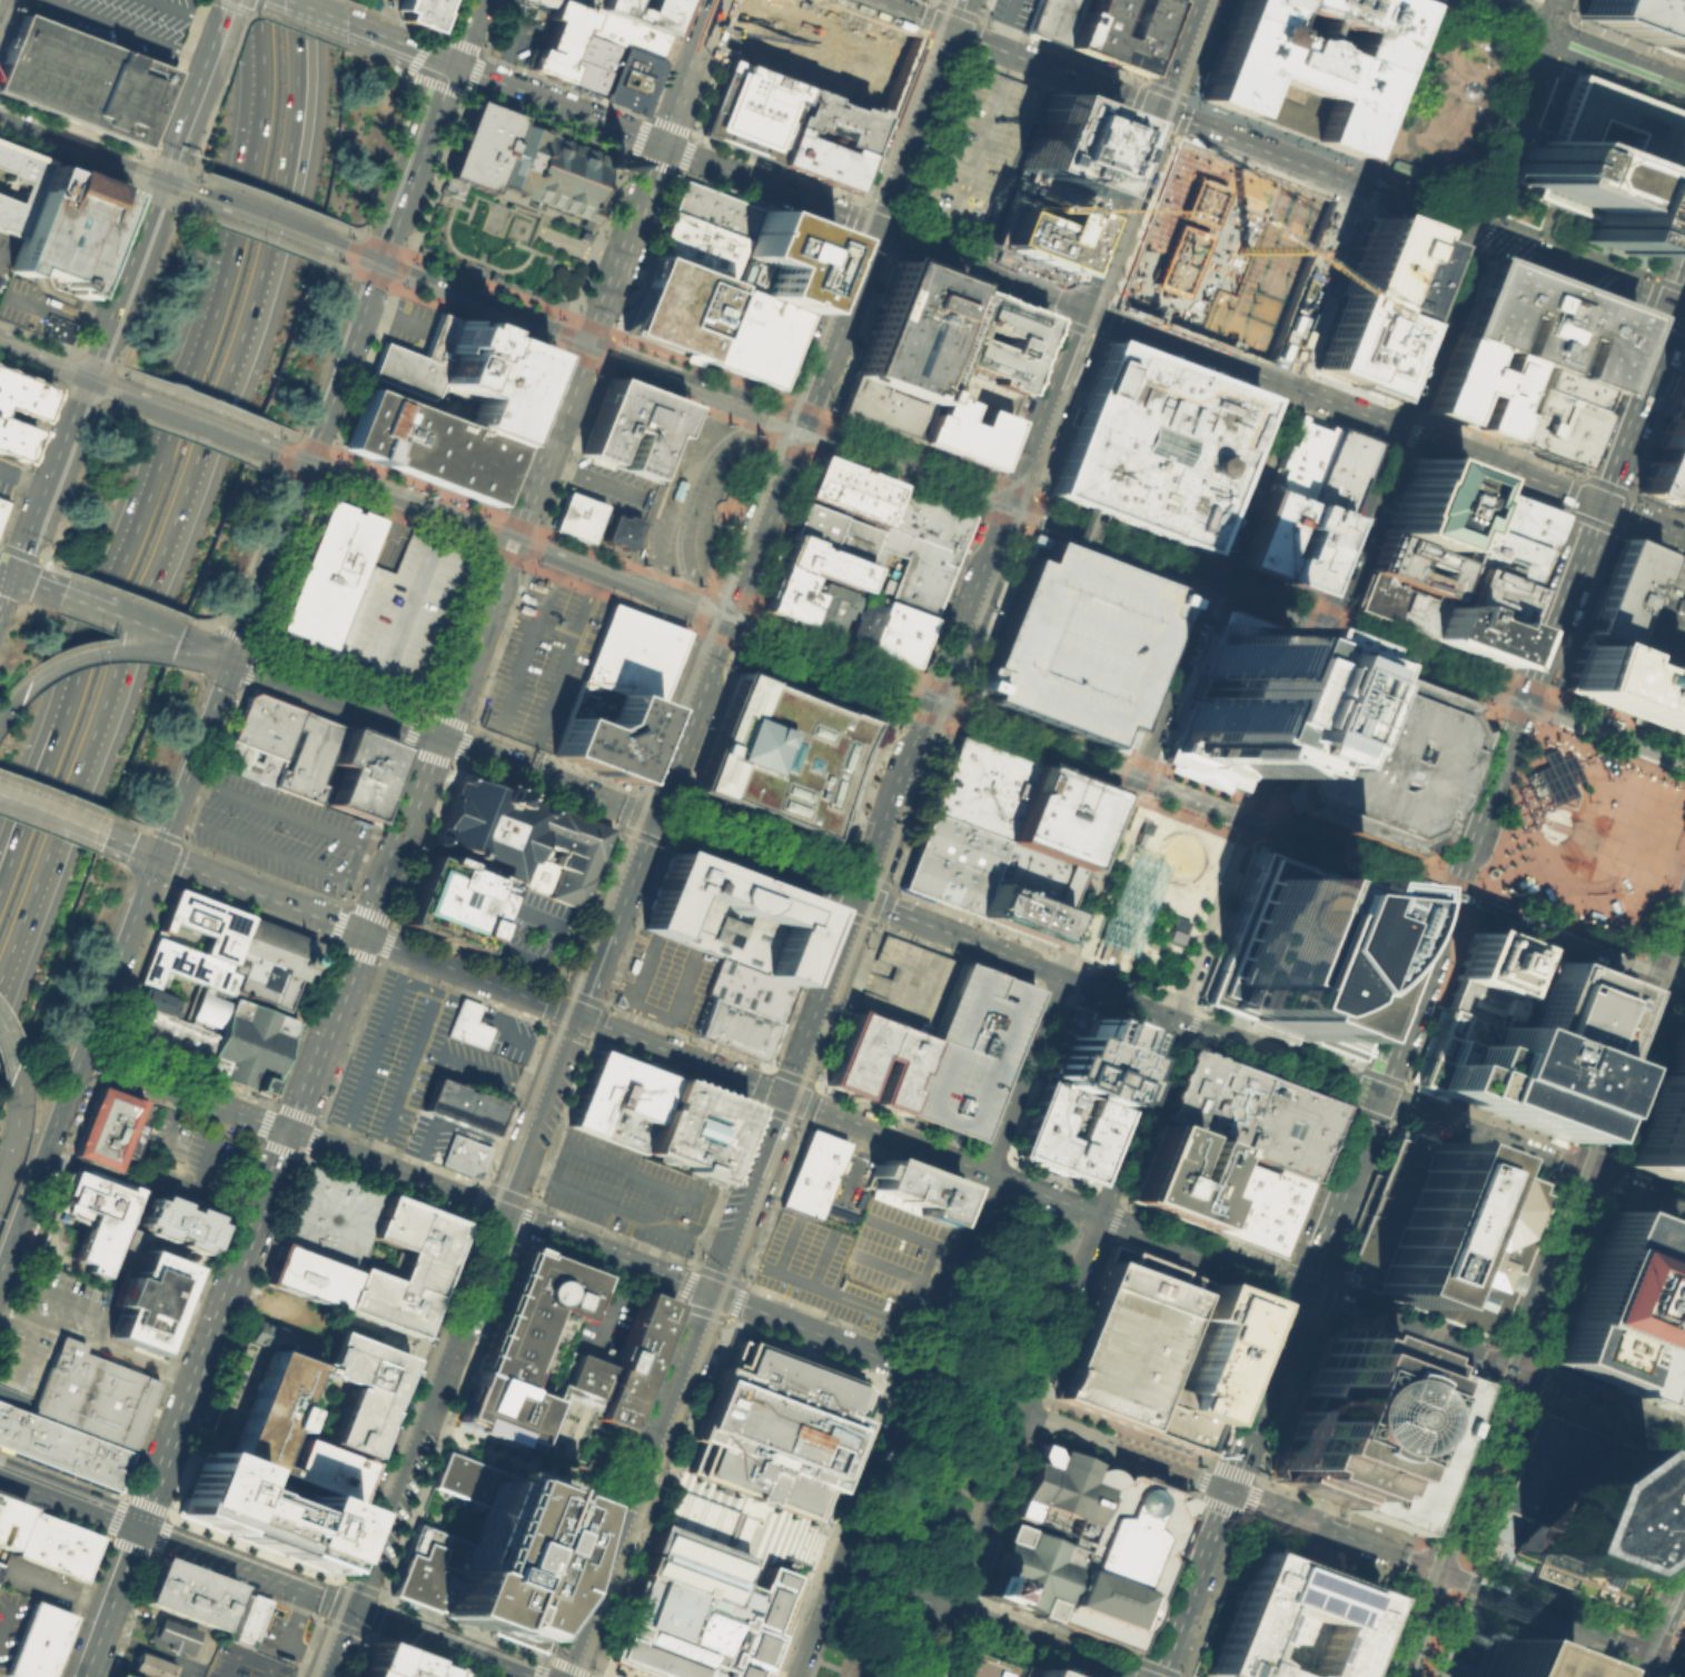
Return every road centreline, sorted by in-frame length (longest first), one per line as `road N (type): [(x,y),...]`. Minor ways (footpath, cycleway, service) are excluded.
road 1 (secondary): [(135,1529),(715,0)]
road 2 (tertiary): [(157,855),(1504,1370)]
road 3 (residential): [(1433,0),(989,1173)]
road 4 (secondary): [(454,63),(1600,505)]
road 5 (tertiary): [(1378,1096),(231,659)]
road 6 (tertiary): [(567,1676),(930,717)]
road 7 (motorway): [(8,972),(257,295),(297,102),(300,0)]
road 8 (residential): [(954,1386),(81,1054)]
road 9 (residential): [(924,1676),(1248,824)]
road 10 (motorway): [(260,23),(245,162),(224,250),(0,869)]
road 11 (residential): [(1248,824),(1557,0)]
road 12 (secondary): [(231,659),(0,1268)]
road 13 (tertiary): [(800,418),(573,1014)]
road 14 (tertiary): [(573,1014),(347,1610)]
road 15 (secondary): [(1430,960),(1229,1489)]
road 16 (residential): [(989,1173),(797,1676)]
road 17 (secondary): [(478,0),(304,466)]
road 18 (residential): [(800,418),(349,248)]
road 19 (residential): [(283,457),(697,618)]
road 20 (secondary): [(1362,187),(949,28)]
road 21 (tertiary): [(1003,519),(1160,109)]
road 22 (tertiary): [(13,576),(161,178)]
road 23 (residential): [(1570,714),(1212,576)]
road 24 (secondary): [(1676,307),(1362,187)]
road 25 (secondary): [(1676,307),(1594,522)]
road 26 (secondary): [(347,1610),(135,1529)]
road 27 (residential): [(1011,499),(800,418)]
road 28 (residential): [(1212,576),(1011,499)]
road 29 (tertiary): [(1579,1173),(1378,1096)]
road 30 (tertiary): [(949,28),(873,227)]
road 31 (tertiary): [(930,717),(1003,519)]
road 32 (tertiary): [(1504,1370),(1579,1173)]
road 33 (tertiary): [(1429,1566),(1504,1370)]
road 34 (tertiary): [(1579,1173),(1655,980)]
road 35 (tertiary): [(1461,0),(1654,73)]
road 36 (secondary): [(304,466),(231,659)]
road 37 (secondary): [(1229,1489),(1158,1676)]
road 38 (residential): [(186,187),(0,117)]
road 39 (tertiary): [(1411,1558),(1229,1489)]
road 40 (tertiary): [(1504,1370),(1684,1440)]
road 41 (secondary): [(524,1676),(347,1610)]
road 42 (residential): [(949,1610),(1124,1676)]
road 43 (tertiary): [(1626,1641),(1457,1577)]
road 44 (residential): [(1262,830),(1429,892)]
road 45 (residential): [(349,248),(186,187)]
road 46 (residential): [(745,636),(906,695)]
road 47 (residential): [(958,714),(1117,774)]
road 48 (tertiary): [(161,178),(220,23)]
road 49 (secondary): [(80,1676),(135,1529)]
road 50 (motorway): [(172,648),(81,658),(26,689)]
road 51 (secondary): [(1594,522),(1542,664)]
road 52 (secondary): [(135,1529),(0,1479)]
road 53 (residential): [(0,349),(131,399)]
road 54 (residential): [(131,399),(250,445)]
road 55 (tertiary): [(873,227),(827,345)]

